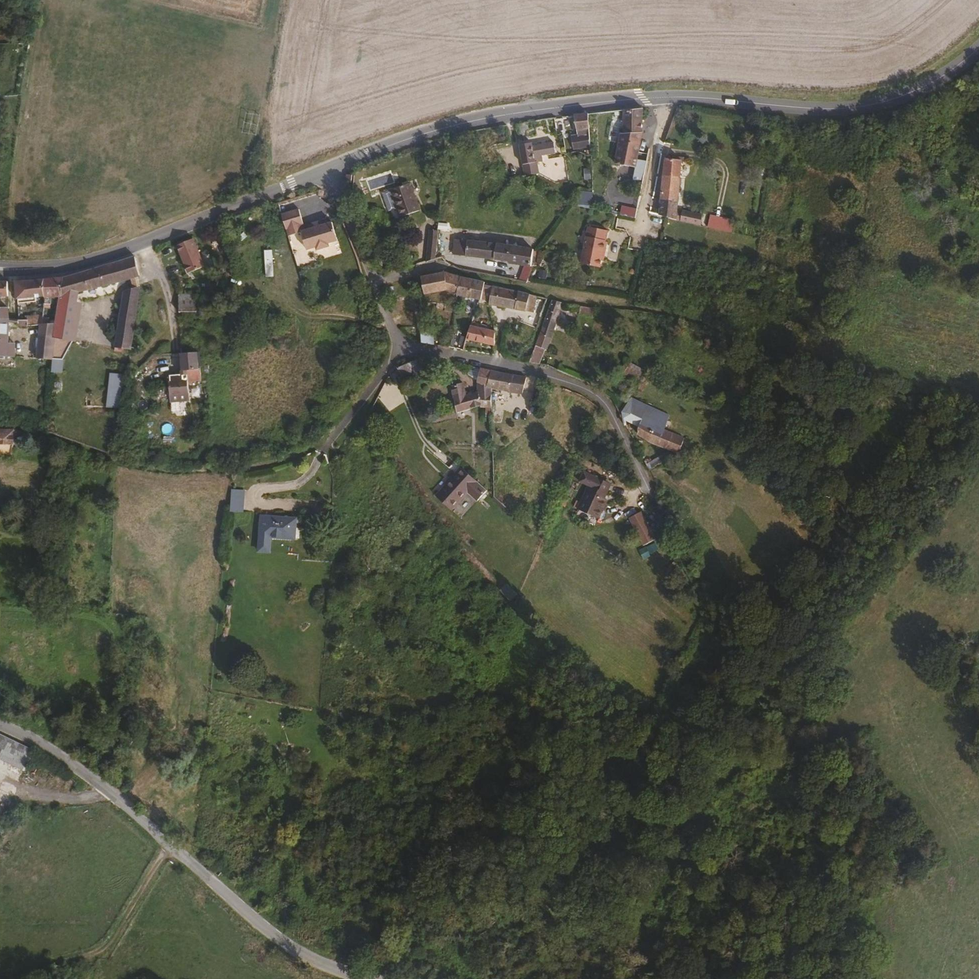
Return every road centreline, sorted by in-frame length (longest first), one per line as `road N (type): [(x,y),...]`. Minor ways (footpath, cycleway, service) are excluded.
road 1 (track): [(372,283),(437,263),(978,404)]
road 2 (track): [(637,468),(819,769),(854,978)]
road 3 (residential): [(327,169),(398,350),(548,379),(597,402),(637,468)]
road 4 (residential): [(362,978),(320,968),(262,927),(94,778),(0,722)]
road 5 (secondary): [(664,98),(547,105),(433,129),(327,169)]
road 6 (secondary): [(327,169),(80,263),(0,269)]
road 7 (secondary): [(978,49),(928,88),(878,106),(664,98)]
road 8 (track): [(172,845),(105,947),(7,978)]
road 9 (residential): [(664,98),(642,231)]

